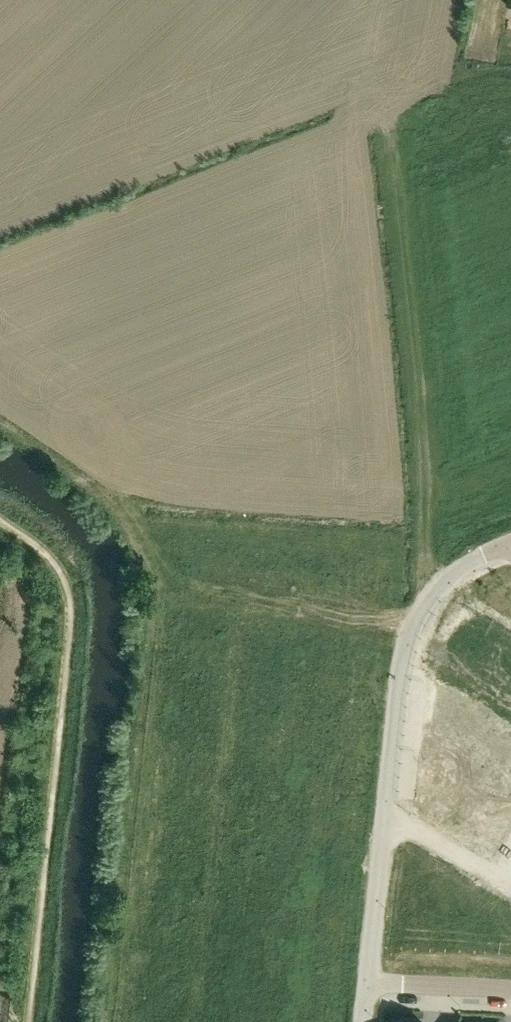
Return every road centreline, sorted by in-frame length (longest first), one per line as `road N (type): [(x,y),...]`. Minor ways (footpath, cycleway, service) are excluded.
road 1 (unclassified): [(372,980),(407,641),(446,582),(510,544)]
road 2 (residential): [(372,980),(510,990)]

